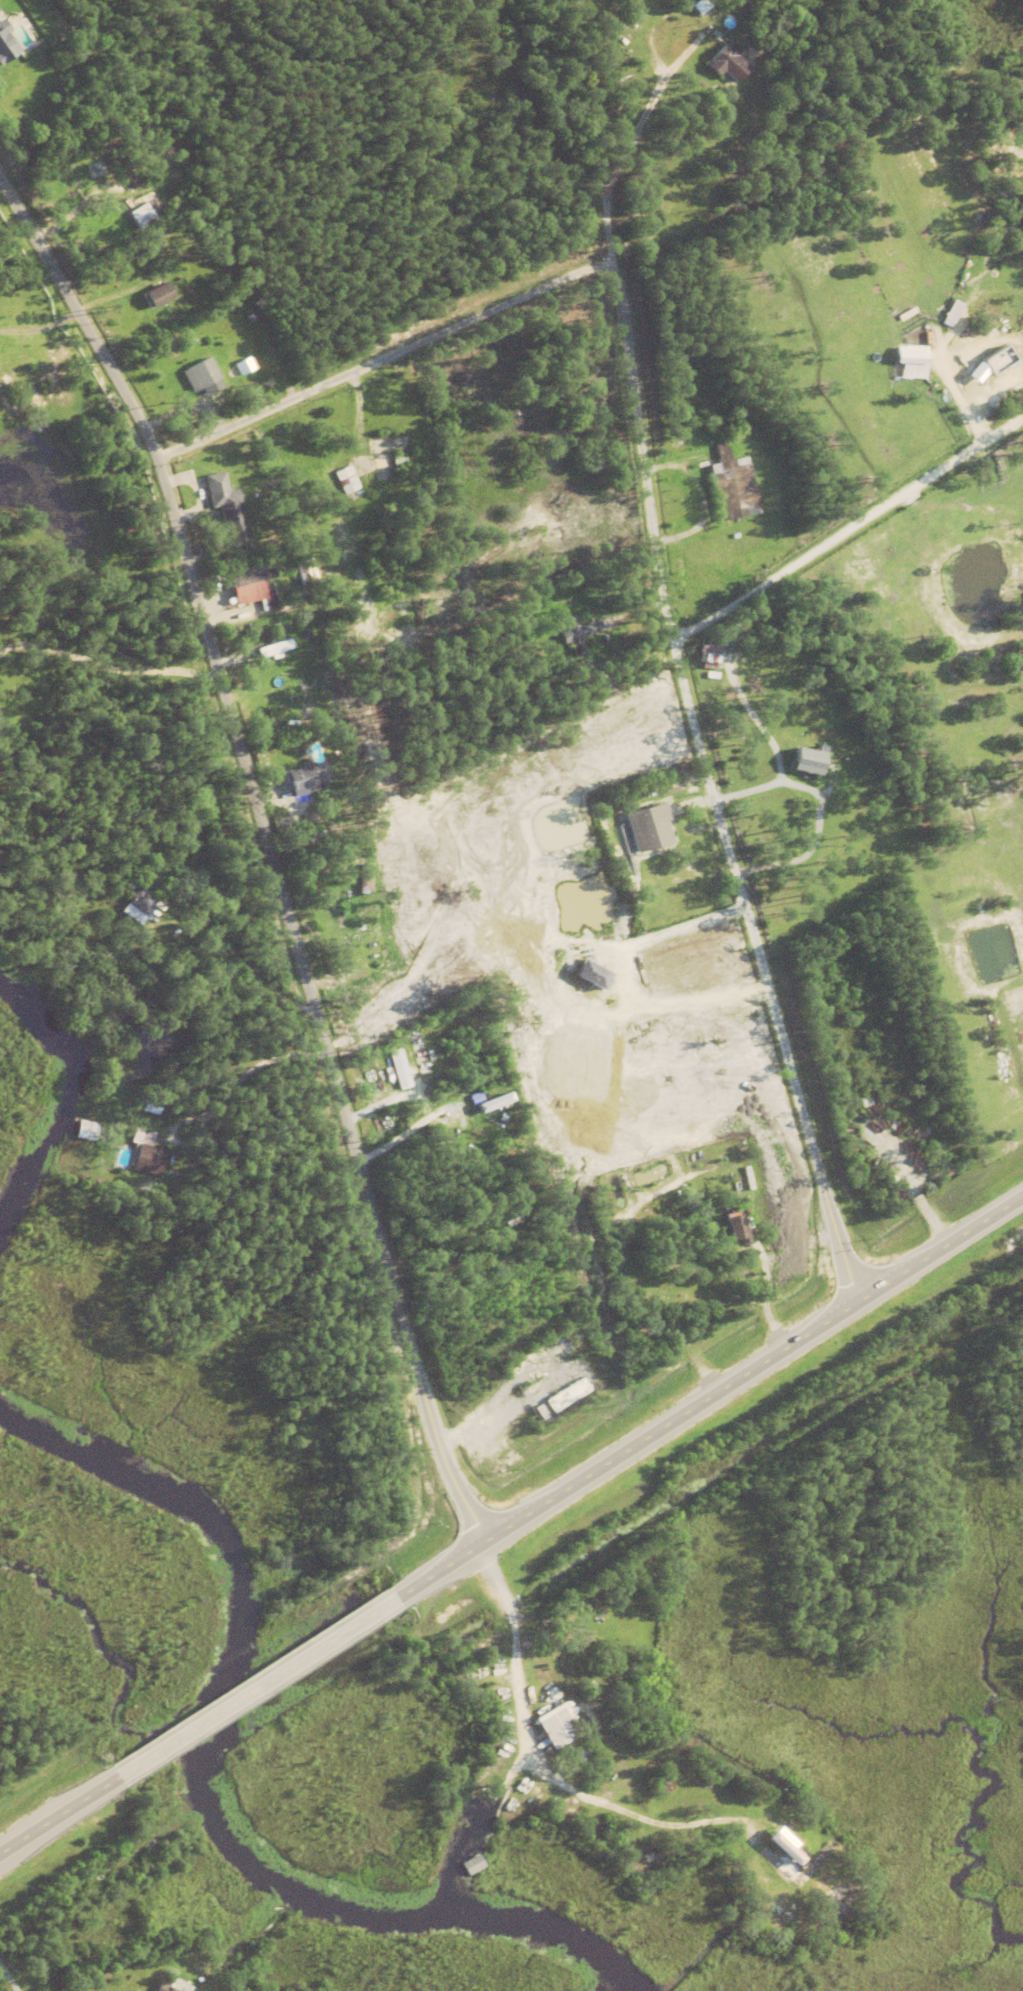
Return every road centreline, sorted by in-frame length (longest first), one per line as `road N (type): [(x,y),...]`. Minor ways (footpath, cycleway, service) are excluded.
road 1 (residential): [(472,1549),(248,786),(167,478),(0,177)]
road 2 (residential): [(856,1308),(575,316)]
road 3 (primary): [(396,1603),(1022,1196)]
road 4 (residential): [(575,316),(150,439)]
road 5 (residential): [(730,866),(1022,704)]
road 6 (primary): [(124,1778),(396,1603)]
road 7 (residential): [(131,747),(203,953)]
road 8 (primary): [(0,1853),(124,1778)]

